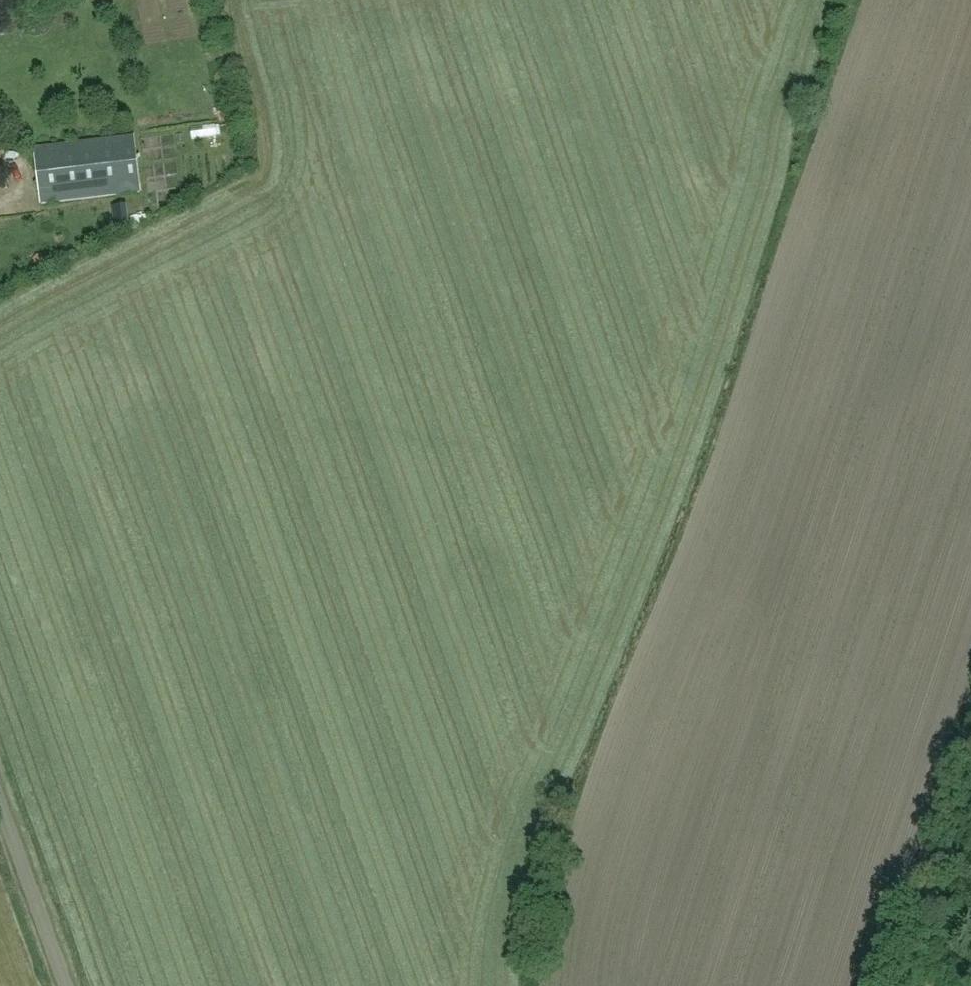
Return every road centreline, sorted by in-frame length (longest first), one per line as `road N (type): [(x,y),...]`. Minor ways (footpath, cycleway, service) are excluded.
road 1 (unclassified): [(67,985),(0,799)]

